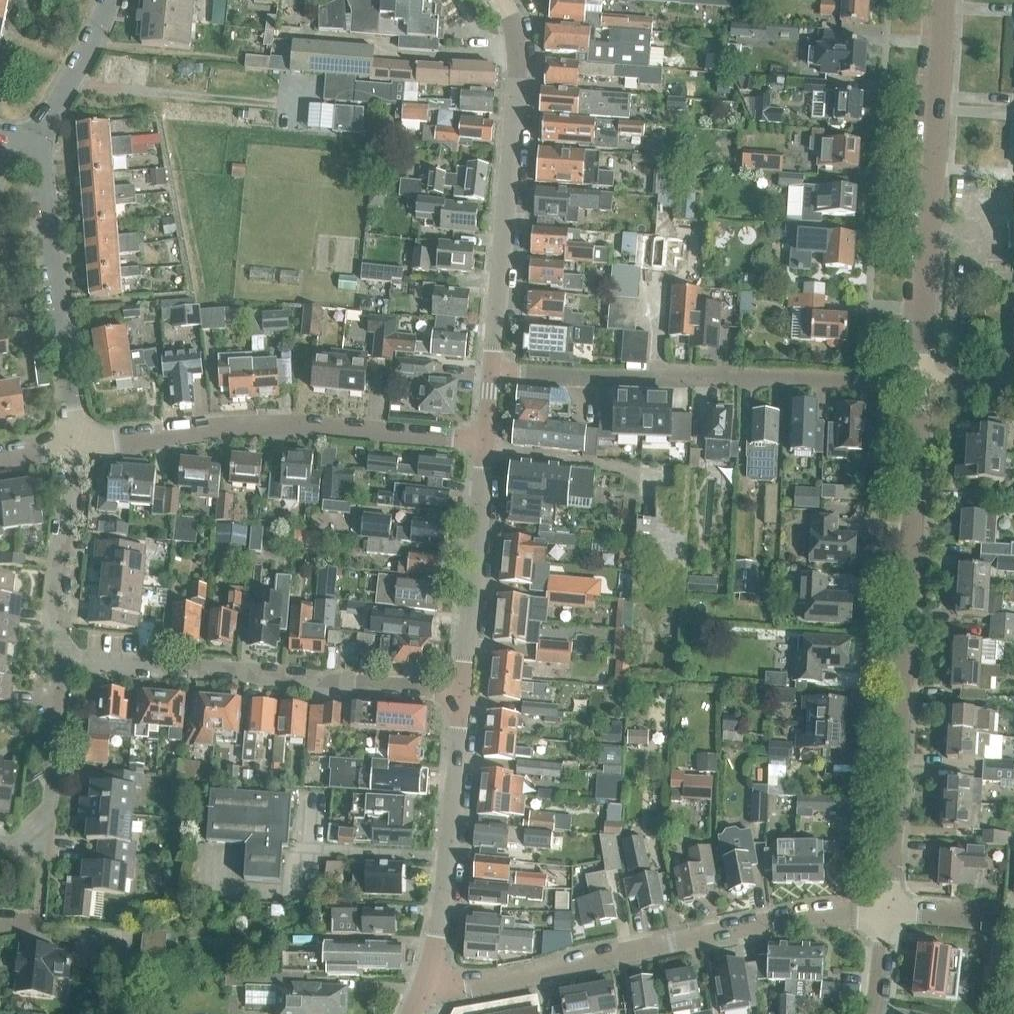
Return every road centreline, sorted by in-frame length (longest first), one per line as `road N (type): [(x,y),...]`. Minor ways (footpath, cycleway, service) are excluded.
road 1 (residential): [(888,911),(921,383)]
road 2 (residential): [(426,986),(522,982),(812,917),(888,911)]
road 3 (residential): [(494,370),(921,383)]
road 4 (residential): [(79,444),(289,425),(487,441)]
road 5 (residential): [(462,695),(55,660)]
road 6 (residential): [(921,383),(941,0)]
road 7 (residential): [(494,370),(518,80),(503,0)]
road 8 (residential): [(79,444),(42,137)]
road 9 (residential): [(426,986),(462,695)]
road 10 (residential): [(462,695),(487,441)]
road 11 (residential): [(55,660),(79,444)]
road 12 (residential): [(42,838),(55,660)]
road 13 (residential): [(42,137),(116,0)]
road 14 (residential): [(888,911),(1013,921)]

